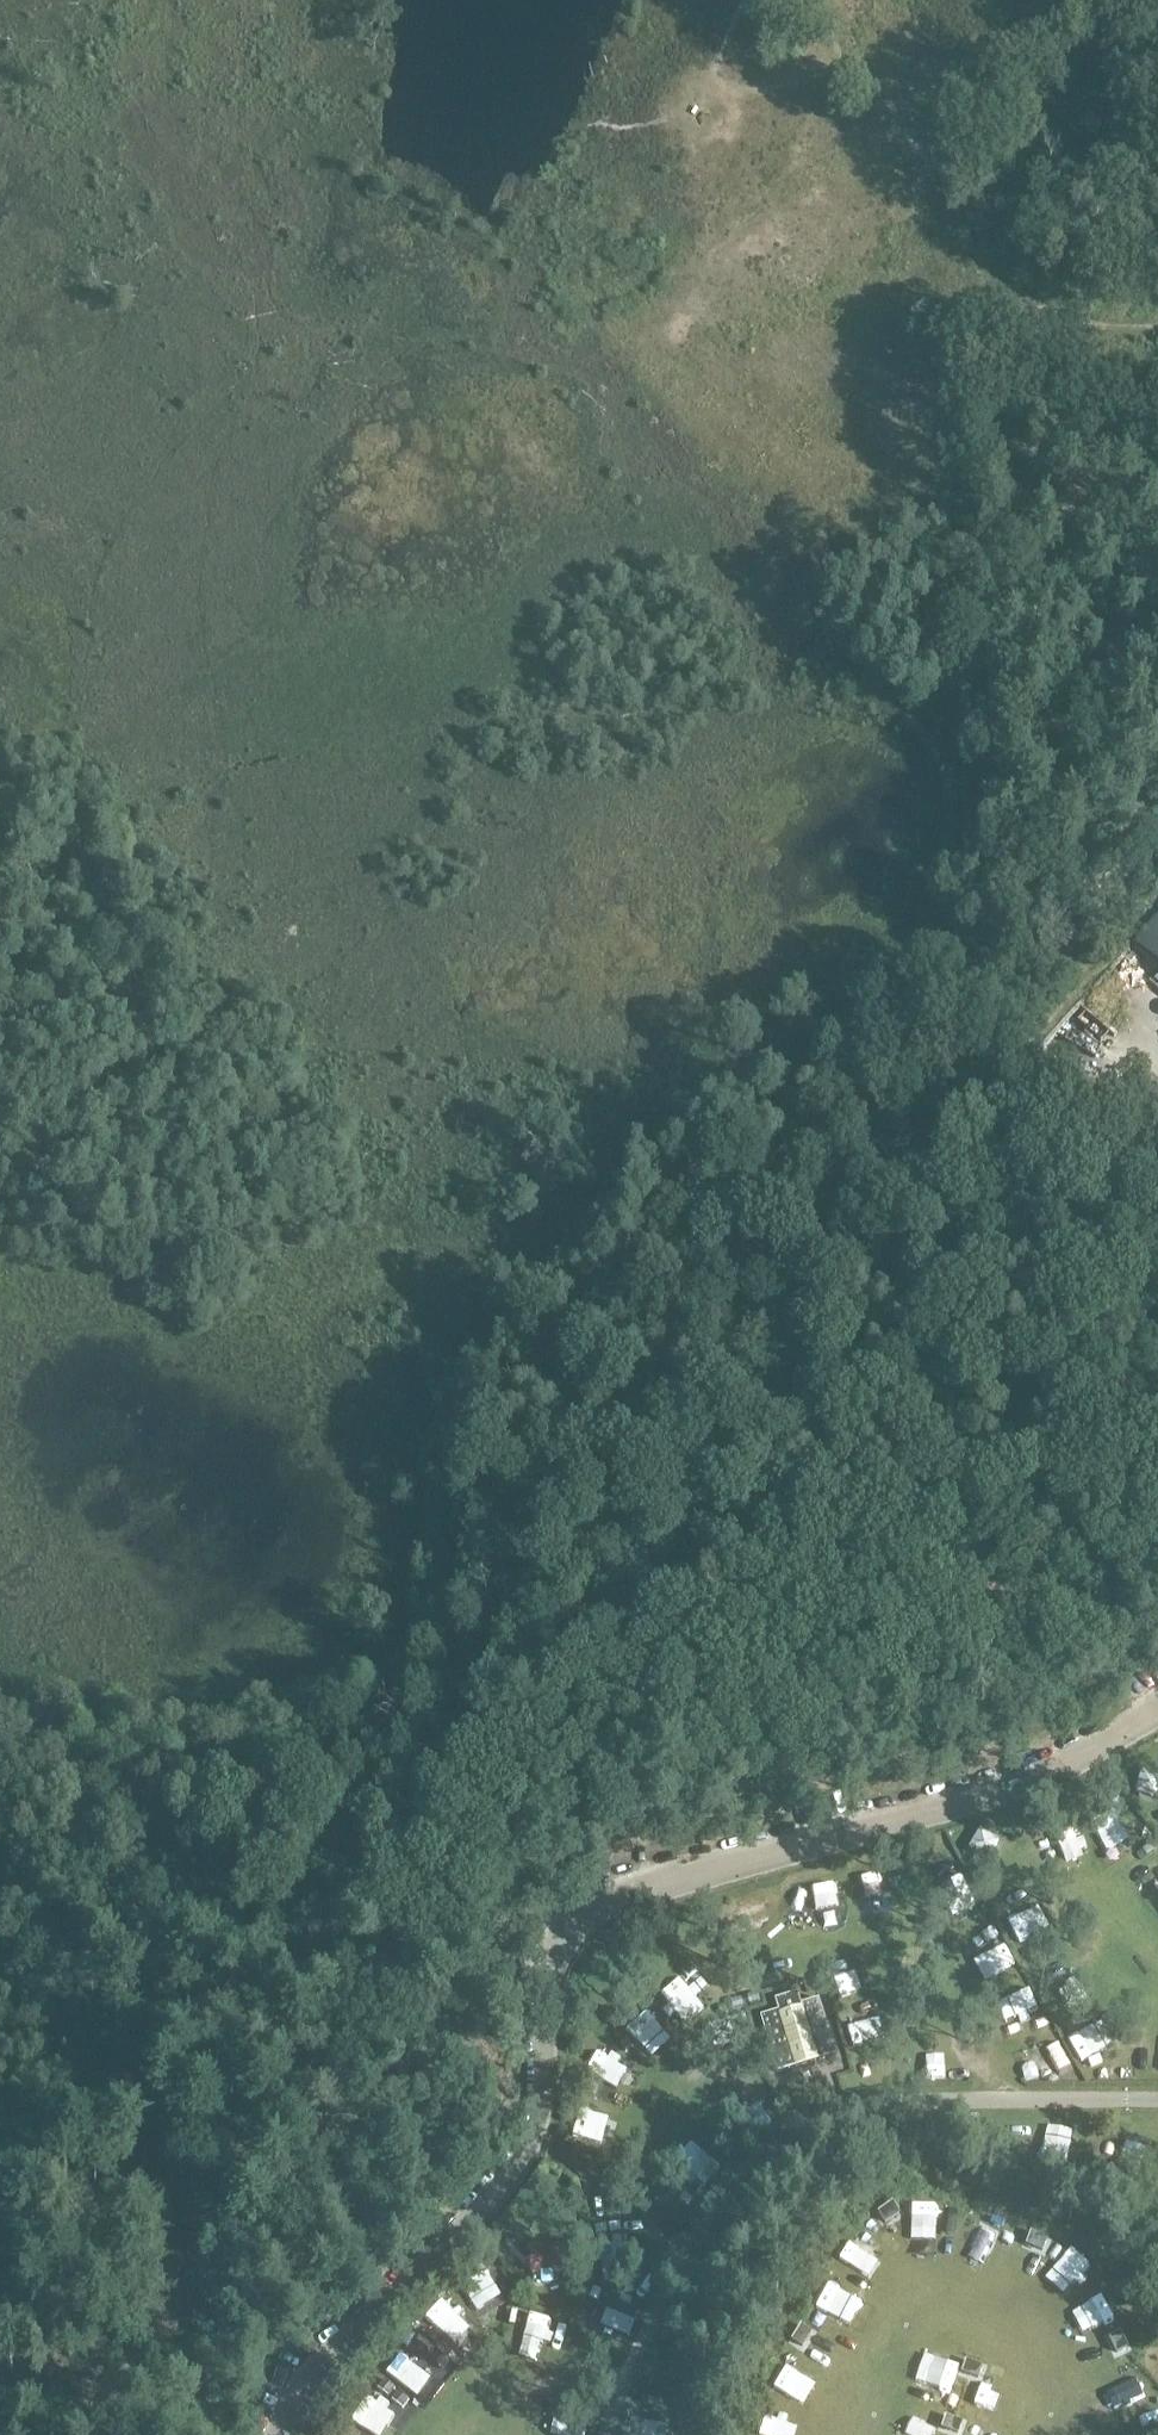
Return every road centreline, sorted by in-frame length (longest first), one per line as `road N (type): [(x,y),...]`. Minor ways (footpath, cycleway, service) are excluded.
road 1 (unclassified): [(282,2434),(288,2414),(332,2358),(489,2195),(532,2135),(544,2072),(540,1969),(578,1921),(602,1906),(1045,1776),(1157,1706)]

